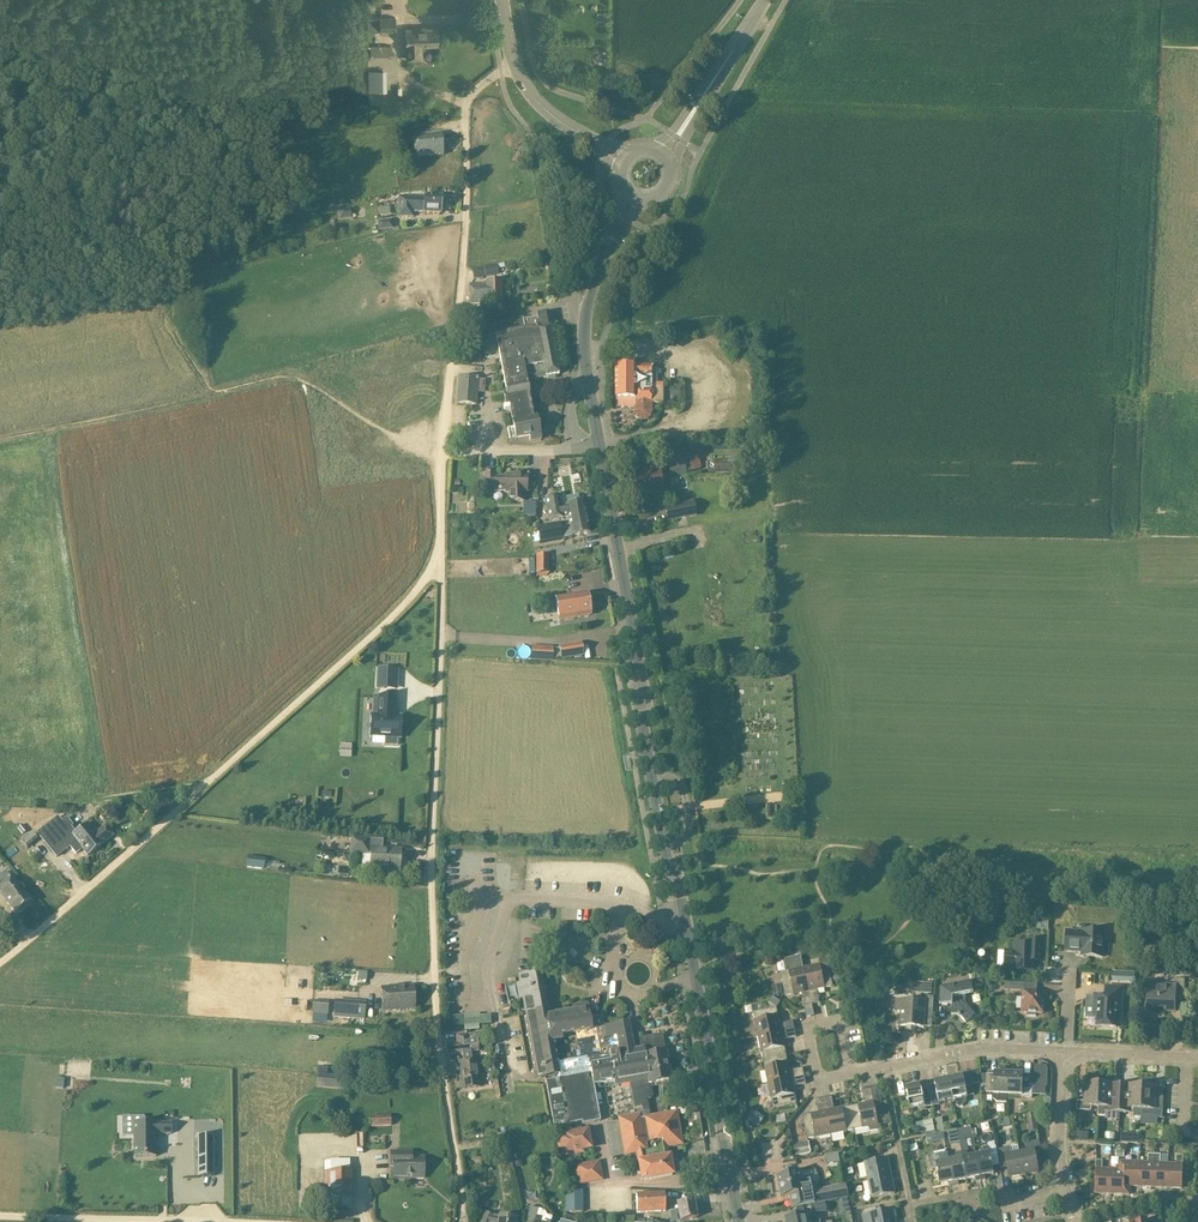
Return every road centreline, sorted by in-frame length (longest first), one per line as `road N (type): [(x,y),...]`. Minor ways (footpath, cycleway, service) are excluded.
road 1 (residential): [(740,1221),(640,713),(600,444)]
road 2 (track): [(442,565),(432,938),(462,1221)]
road 3 (track): [(0,959),(442,565)]
road 4 (track): [(501,72),(465,102),(467,207),(440,453)]
road 5 (secondary): [(627,160),(533,98),(513,63),(502,0)]
road 6 (track): [(214,1221),(0,1216)]
road 7 (secondary): [(665,156),(765,0)]
road 8 (residential): [(884,1066),(978,1049),(1063,1053)]
road 9 (residential): [(1063,1053),(1061,1152),(1074,1221)]
road 10 (unclassified): [(584,326),(599,267),(635,194)]
road 11 (residential): [(1063,1053),(1197,1058)]

